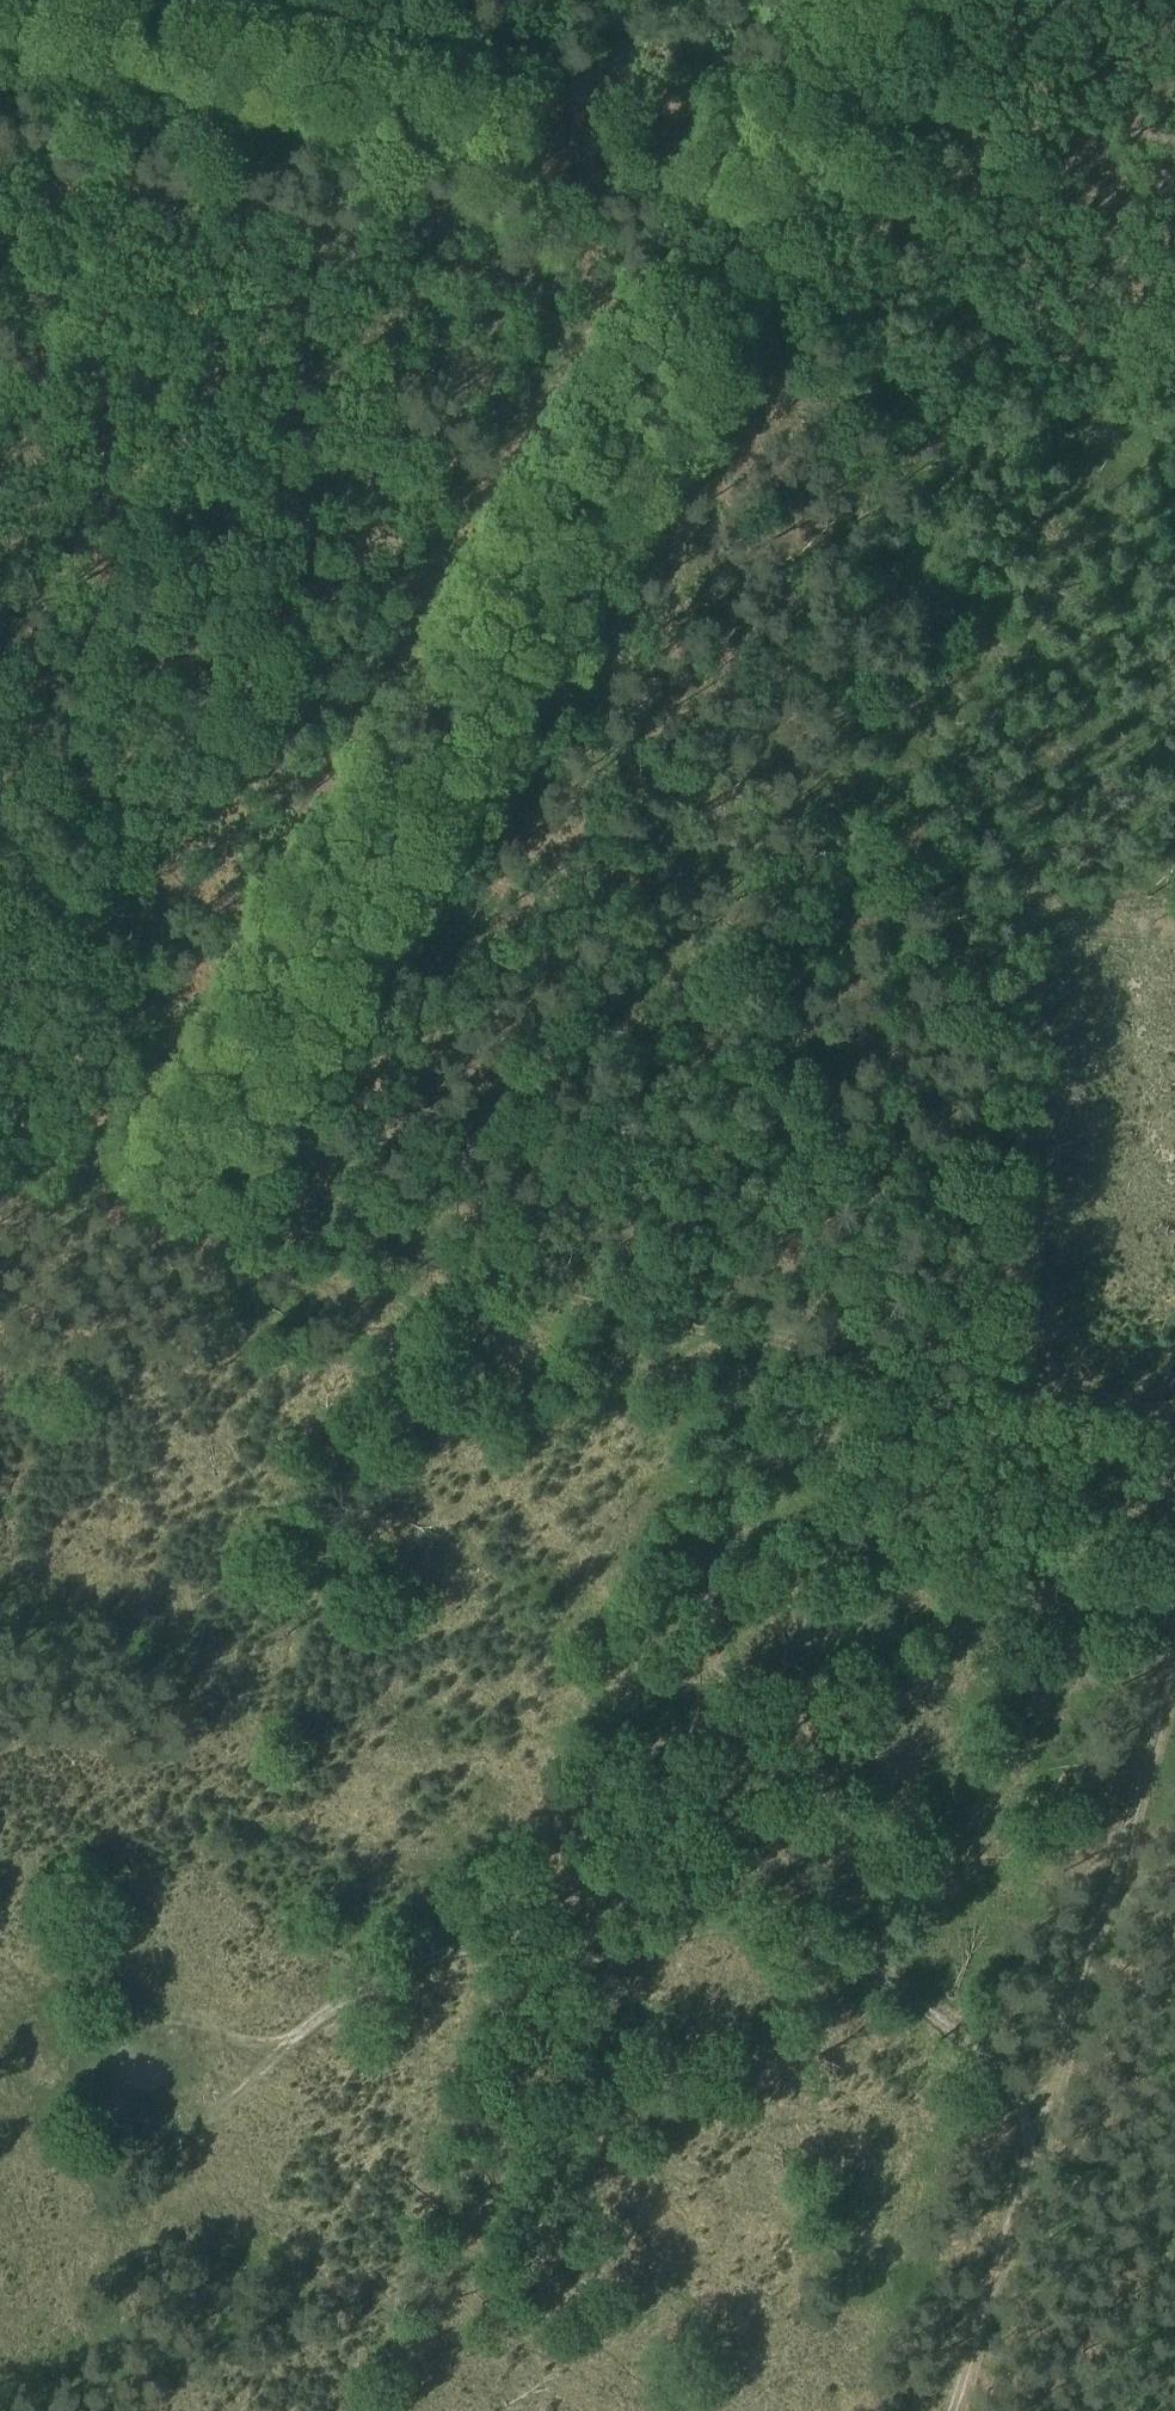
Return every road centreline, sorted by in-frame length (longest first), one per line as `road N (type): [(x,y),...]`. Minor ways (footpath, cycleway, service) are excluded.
road 1 (track): [(1174,265),(811,179),(919,0)]
road 2 (track): [(951,2410),(1035,2131),(985,2061),(896,1981)]

